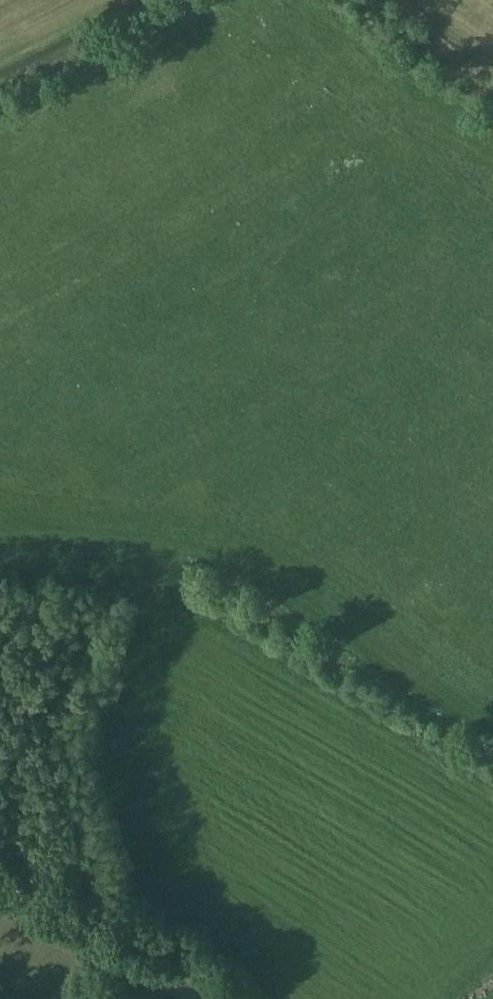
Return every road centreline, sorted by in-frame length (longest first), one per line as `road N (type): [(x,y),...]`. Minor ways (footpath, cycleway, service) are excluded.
road 1 (unclassified): [(201,998),(0,891)]

